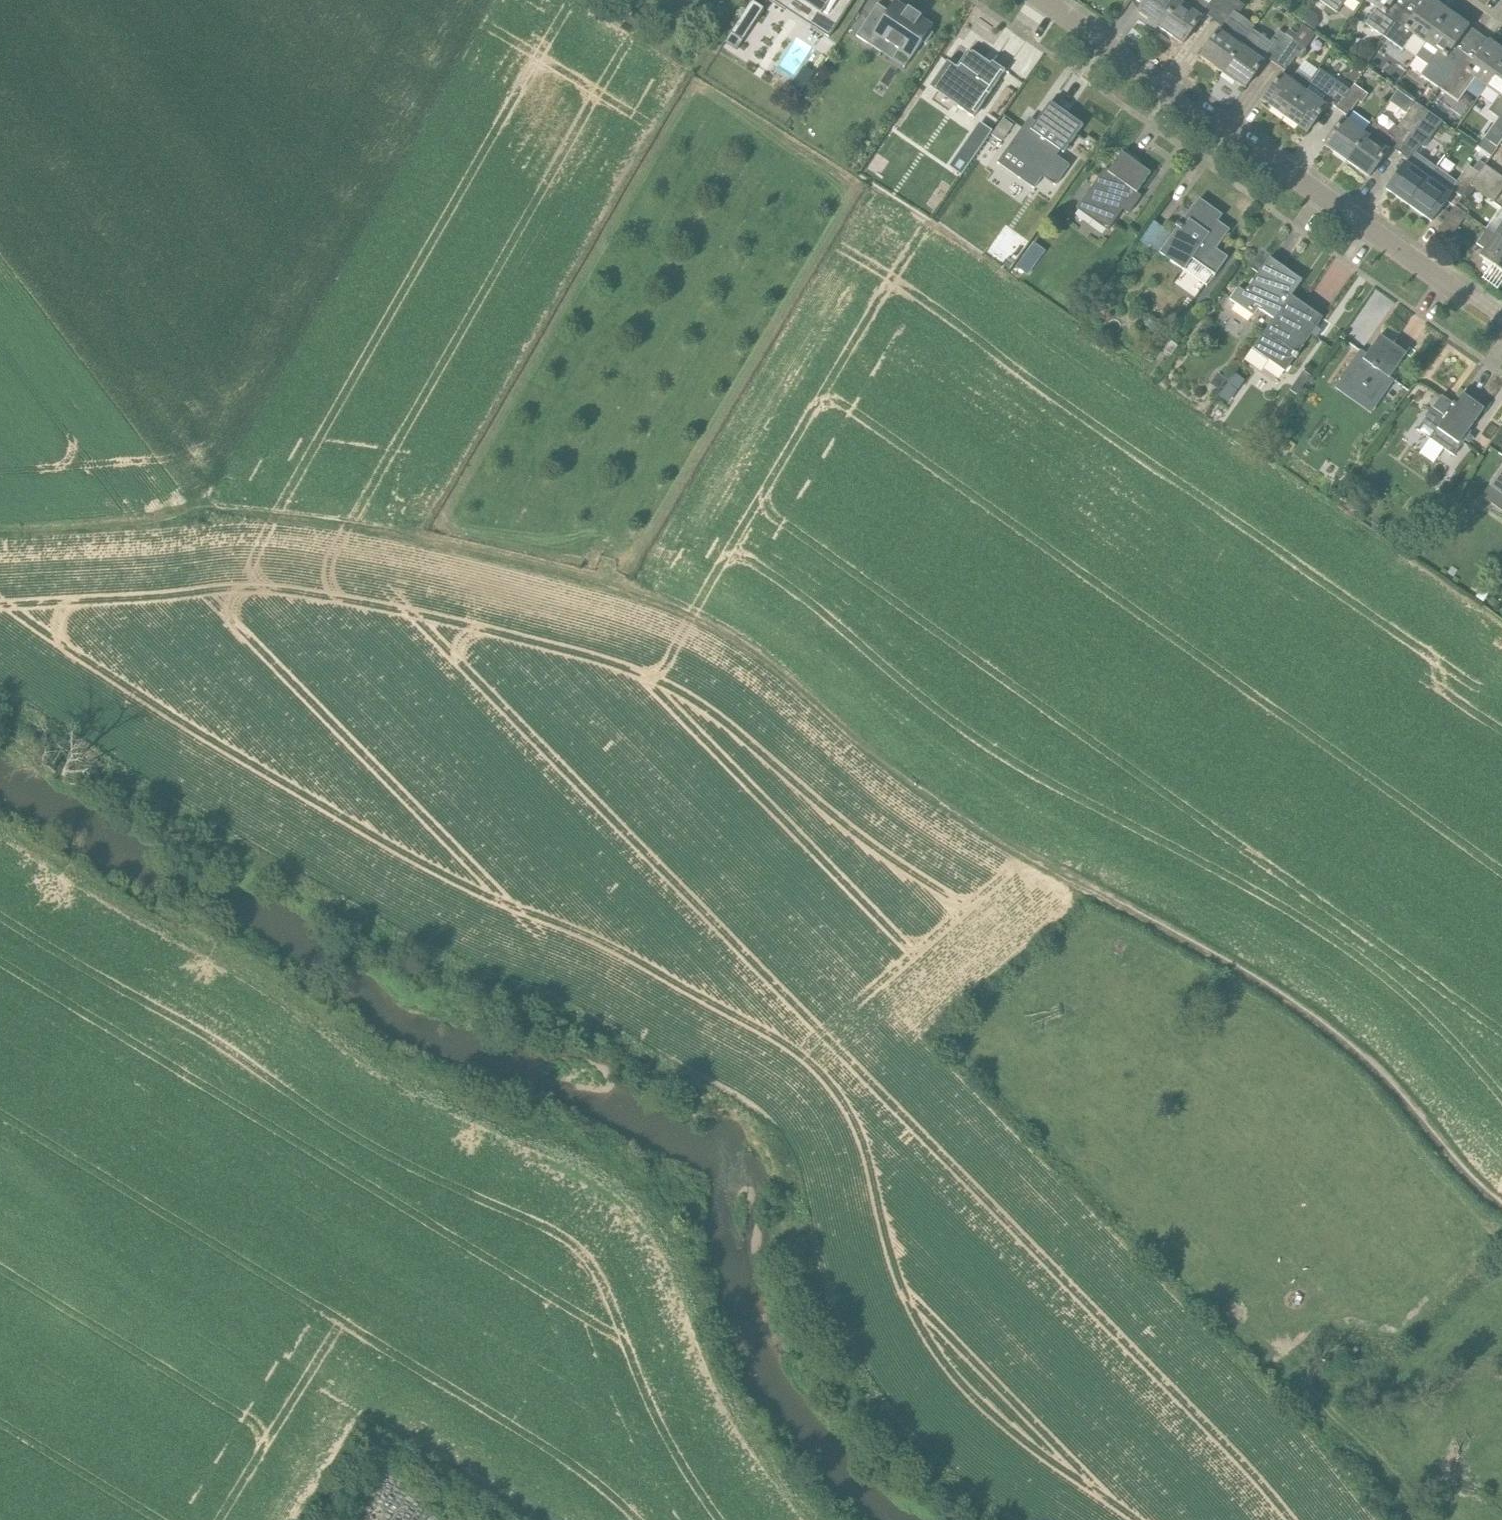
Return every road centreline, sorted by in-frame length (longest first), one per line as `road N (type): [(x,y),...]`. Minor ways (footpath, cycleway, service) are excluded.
road 1 (track): [(274,514),(615,584),(722,630),(963,822),(1307,1012),(1501,1204)]
road 2 (residential): [(1045,0),(1501,313)]

